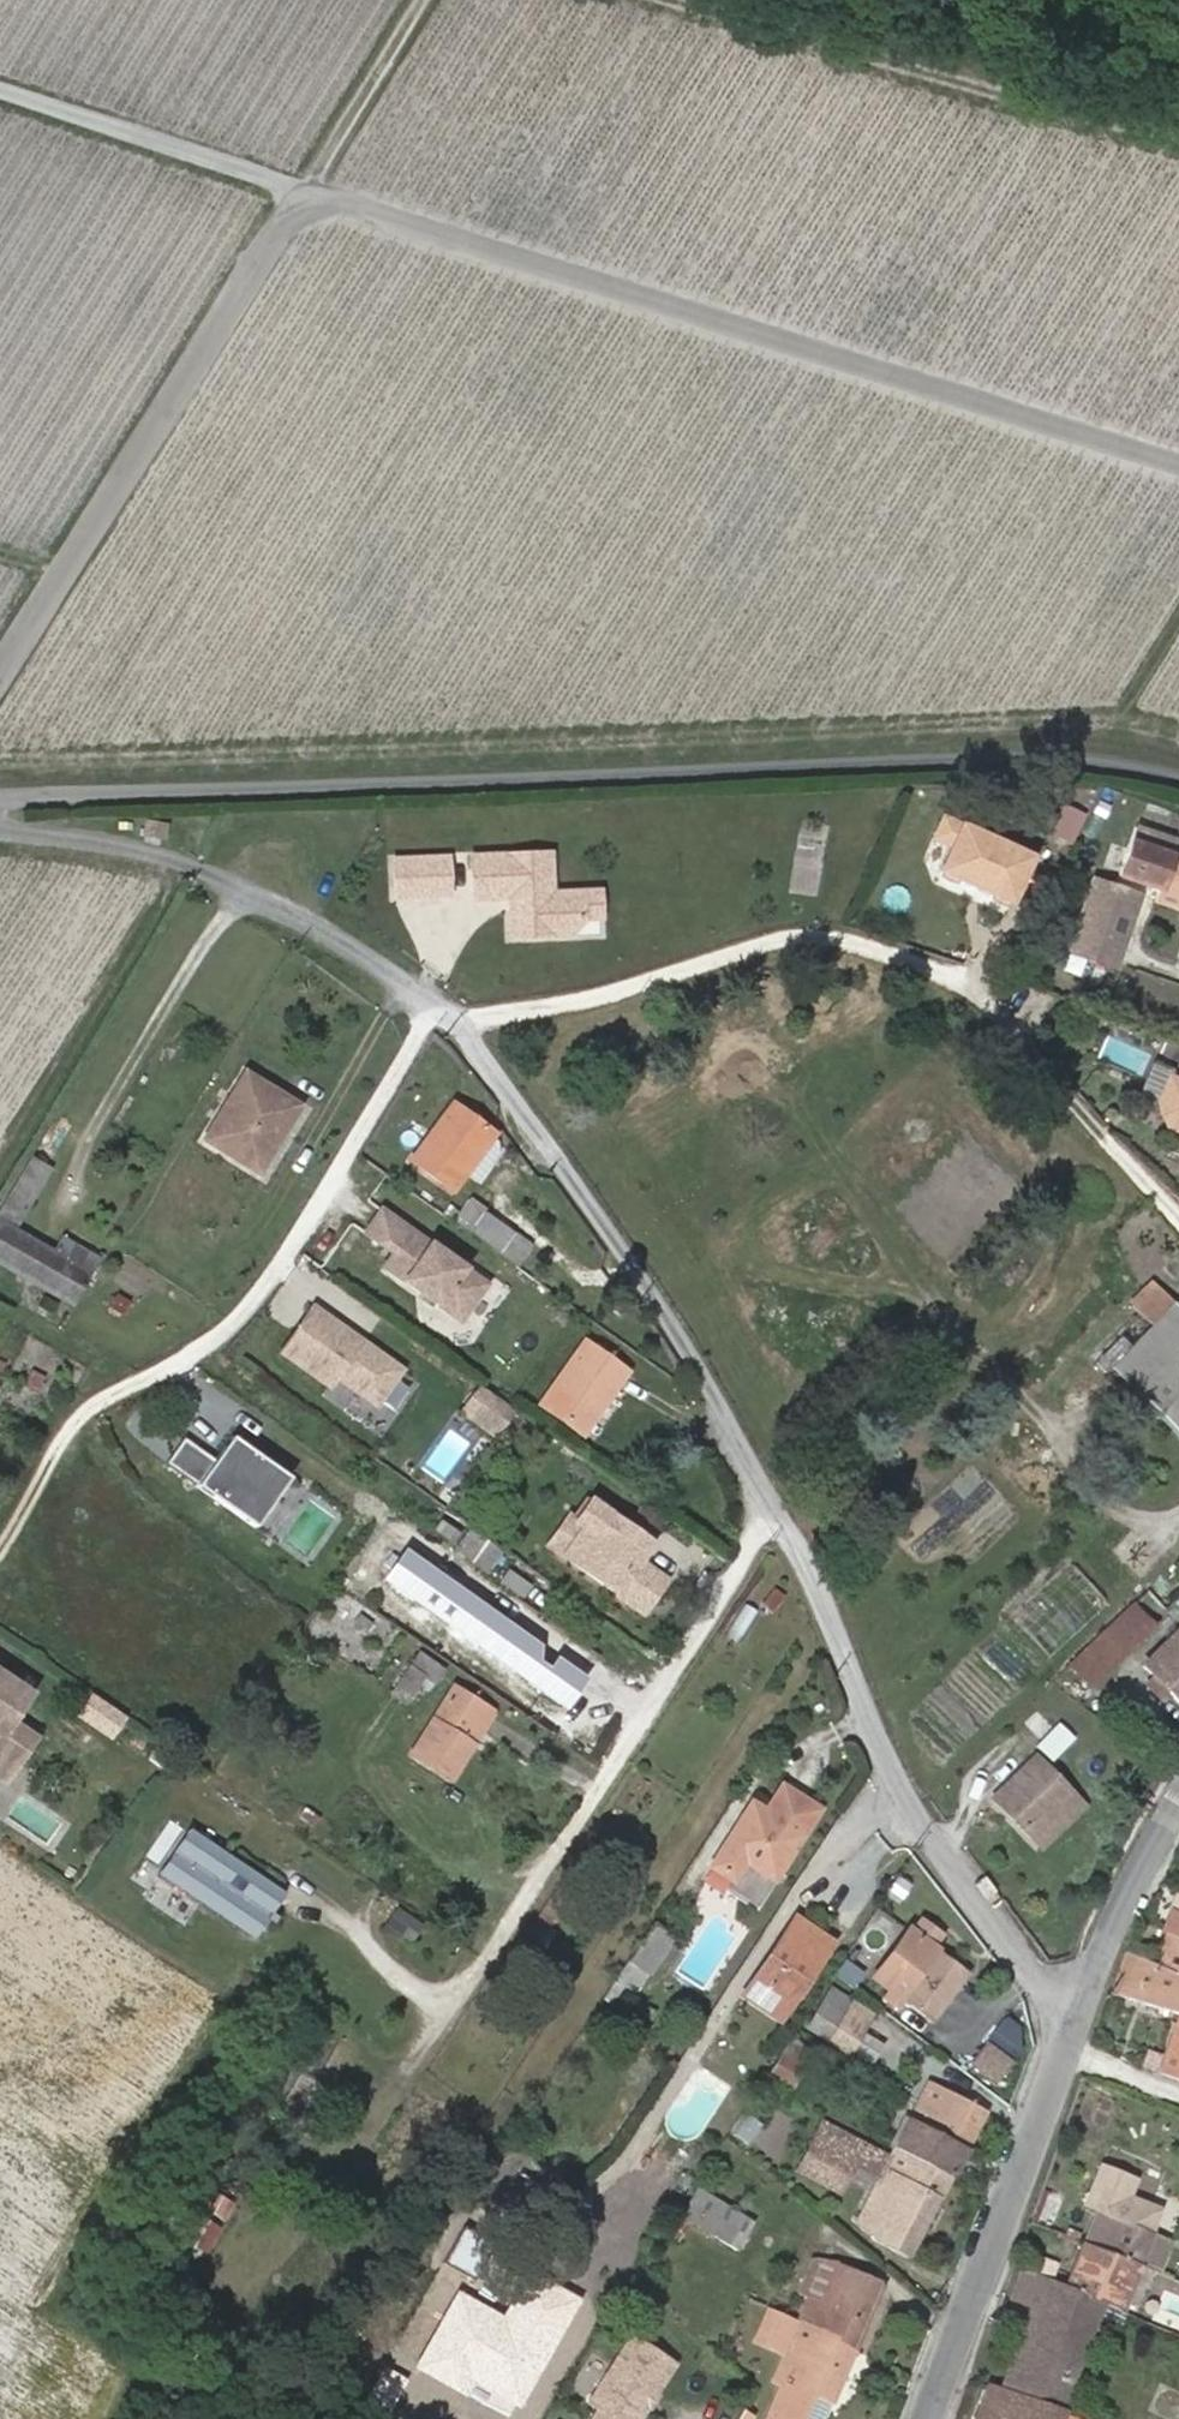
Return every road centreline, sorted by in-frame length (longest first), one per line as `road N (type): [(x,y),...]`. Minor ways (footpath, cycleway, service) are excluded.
road 1 (residential): [(1070,2028),(904,1796),(841,1645),(709,1386),(470,1044),(354,946),(235,882),(185,864),(0,834)]
road 2 (residential): [(0,799),(1075,761),(1178,780)]
road 3 (unclassified): [(1178,469),(317,194)]
road 4 (unclassified): [(317,194),(0,687)]
road 5 (track): [(713,0),(1178,123)]
road 6 (tertiary): [(1070,2028),(930,2418)]
road 7 (unclassified): [(317,194),(0,89)]
road 8 (tertiary): [(1178,1803),(1158,1833),(1070,2028)]
road 9 (track): [(1075,761),(1178,600)]
road 10 (residential): [(1178,2099),(1096,2060),(1070,2028)]

